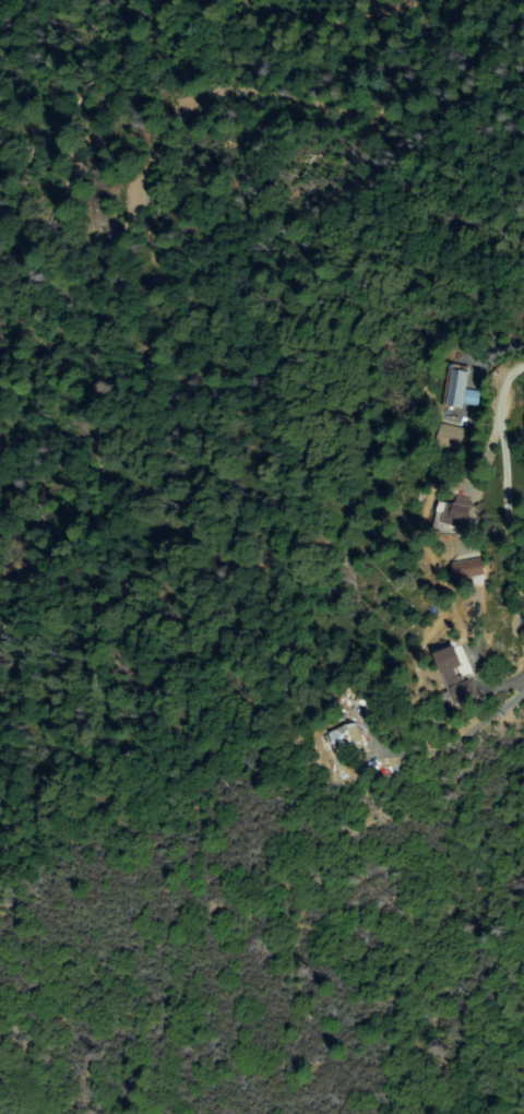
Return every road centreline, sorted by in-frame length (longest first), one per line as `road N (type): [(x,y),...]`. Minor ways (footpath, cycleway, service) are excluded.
road 1 (residential): [(342,816),(260,804),(165,745),(94,651),(35,463),(122,216),(246,145),(388,151),(523,190)]
road 2 (residential): [(341,795),(476,724),(493,695),(458,393),(523,371)]

